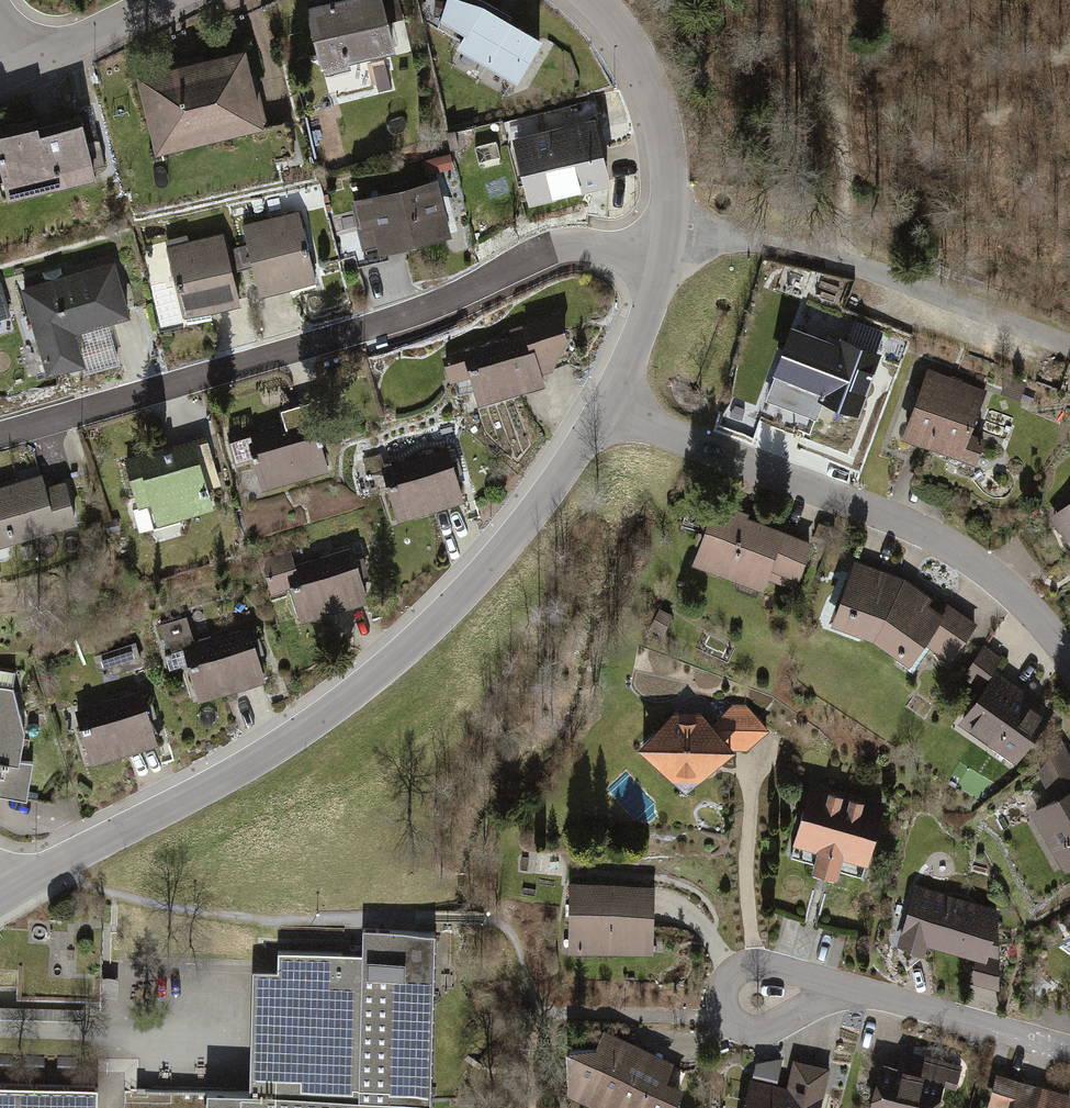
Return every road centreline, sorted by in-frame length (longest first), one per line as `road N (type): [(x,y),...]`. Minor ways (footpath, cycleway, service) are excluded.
road 1 (residential): [(0,899),(304,733),(391,666),(494,564),(605,405)]
road 2 (residential): [(0,437),(359,335),(567,249),(663,245)]
road 3 (residential): [(605,405),(906,526),(1001,581),(1069,660)]
road 4 (residential): [(663,245),(746,241),(835,260),(1069,354)]
road 5 (residential): [(663,245),(668,157),(645,73),(592,0)]
road 6 (residential): [(1069,1055),(845,992)]
road 7 (residential): [(845,992),(756,969),(732,976),(724,1018),(743,1033),(772,1034)]
road 8 (residential): [(605,405),(651,299),(663,245)]
road 9 (residential): [(170,0),(15,69)]

